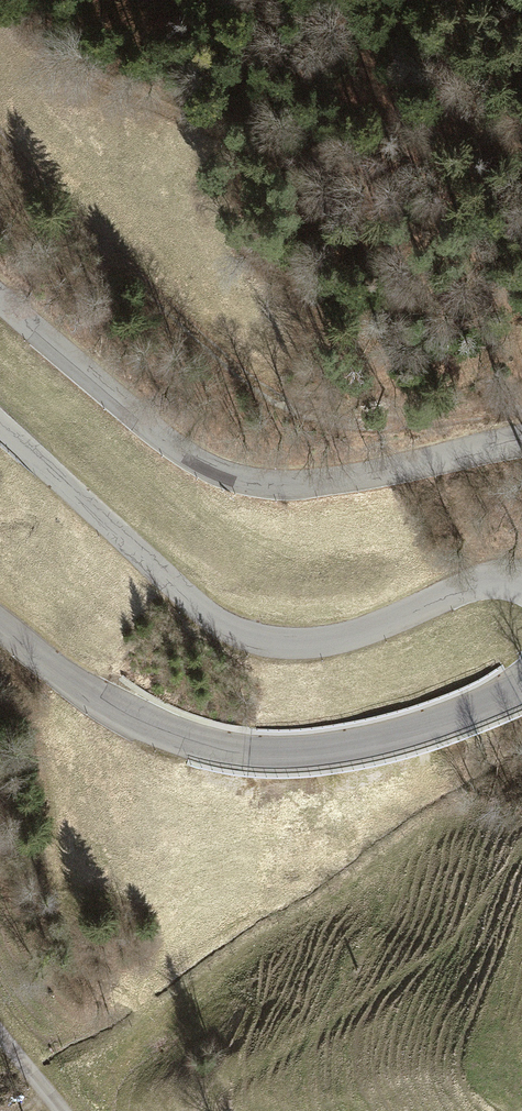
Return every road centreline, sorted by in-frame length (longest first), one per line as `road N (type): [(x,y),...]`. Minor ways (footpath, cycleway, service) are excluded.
road 1 (track): [(521,411),(324,419),(254,396),(0,144)]
road 2 (tertiary): [(521,588),(477,585),(325,643),(253,638),(170,583),(0,423)]
road 3 (tertiary): [(0,297),(175,441),(230,474),(309,482),(521,441)]
road 4 (tertiary): [(0,623),(58,673),(134,719),(213,748),(255,753),(307,753),(416,732),(521,688)]

